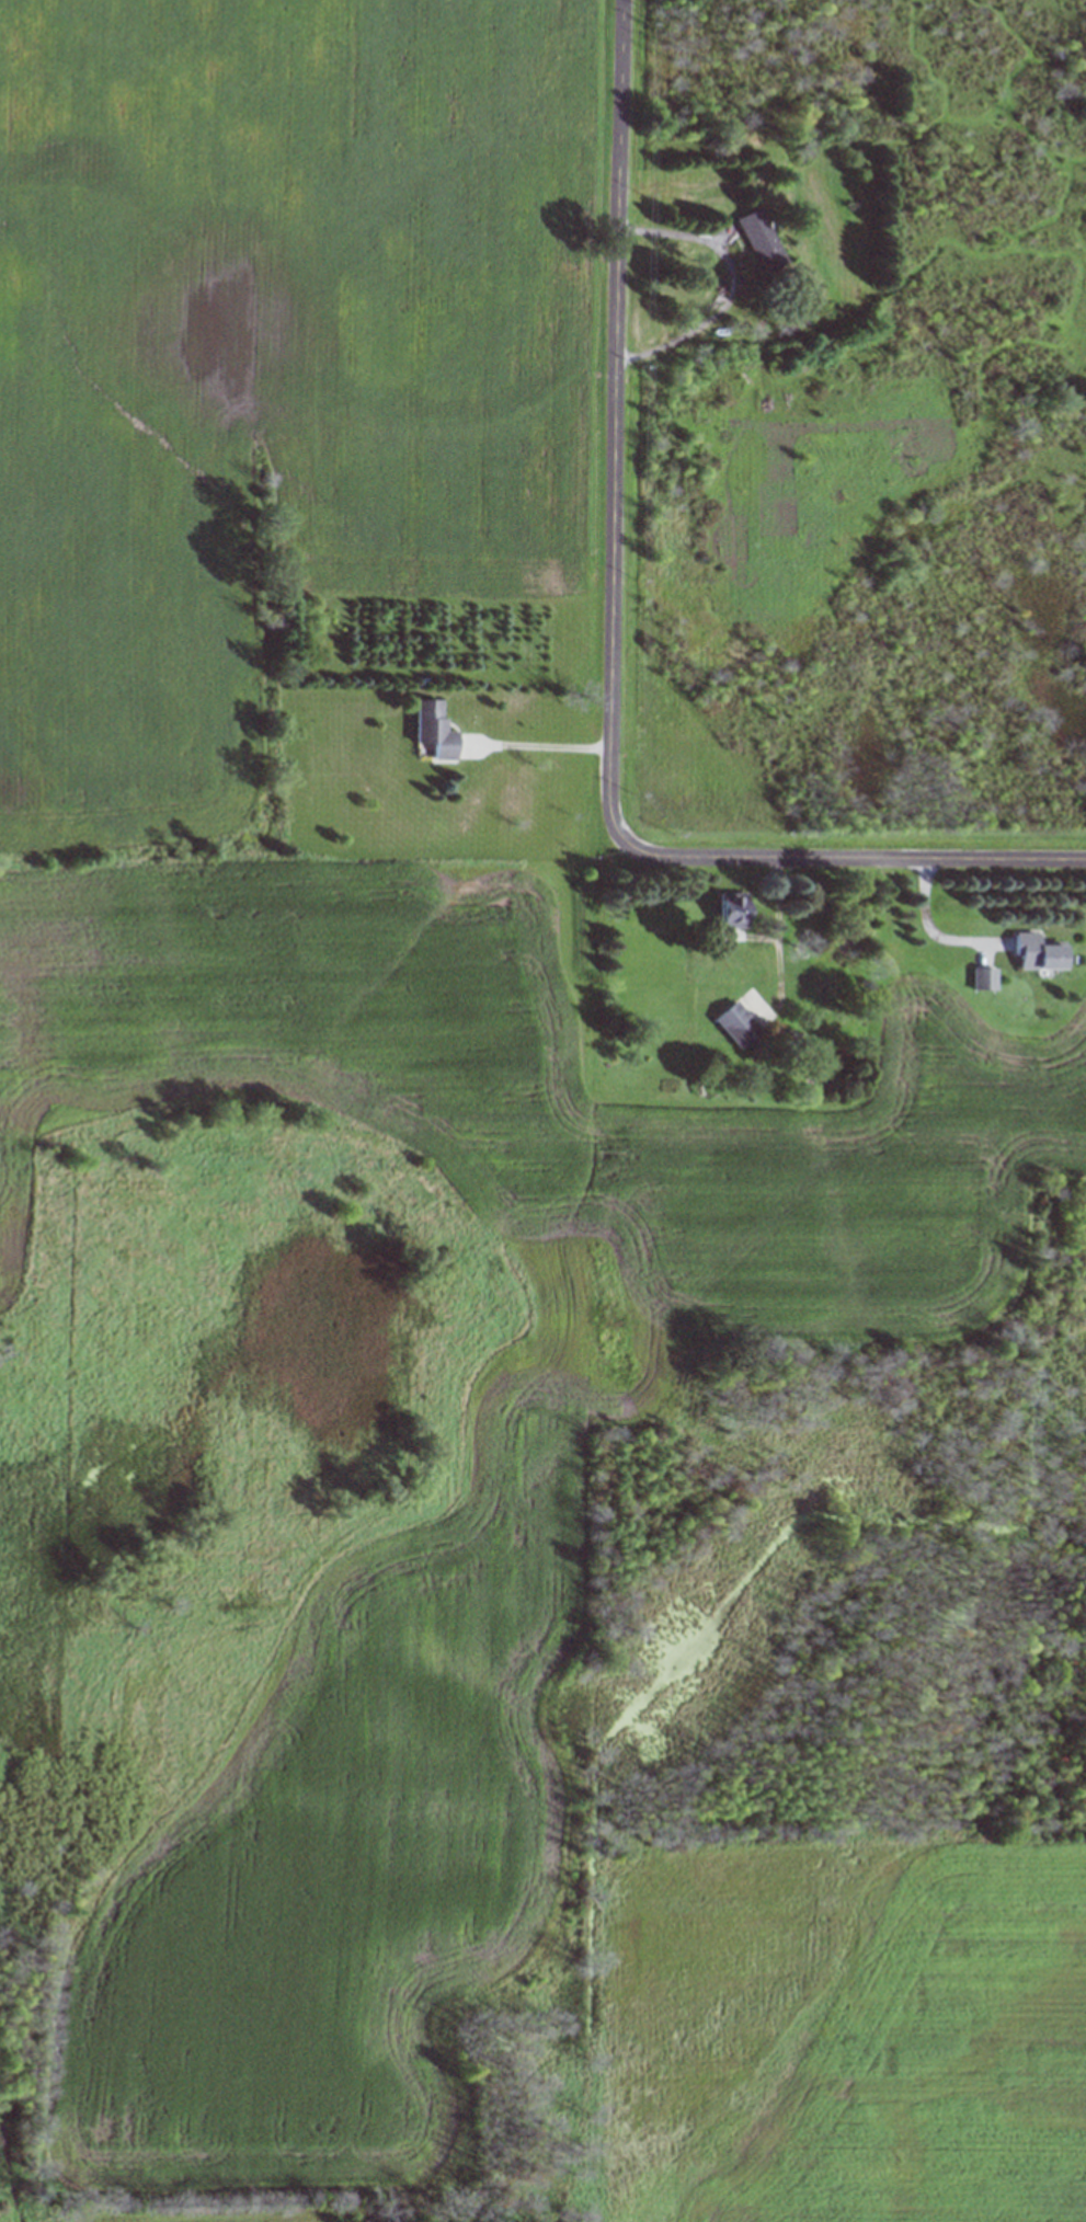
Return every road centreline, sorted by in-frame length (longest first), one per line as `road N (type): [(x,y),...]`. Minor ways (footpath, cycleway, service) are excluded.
road 1 (residential): [(623,0),(615,825),(636,848),(664,855),(1085,855)]

